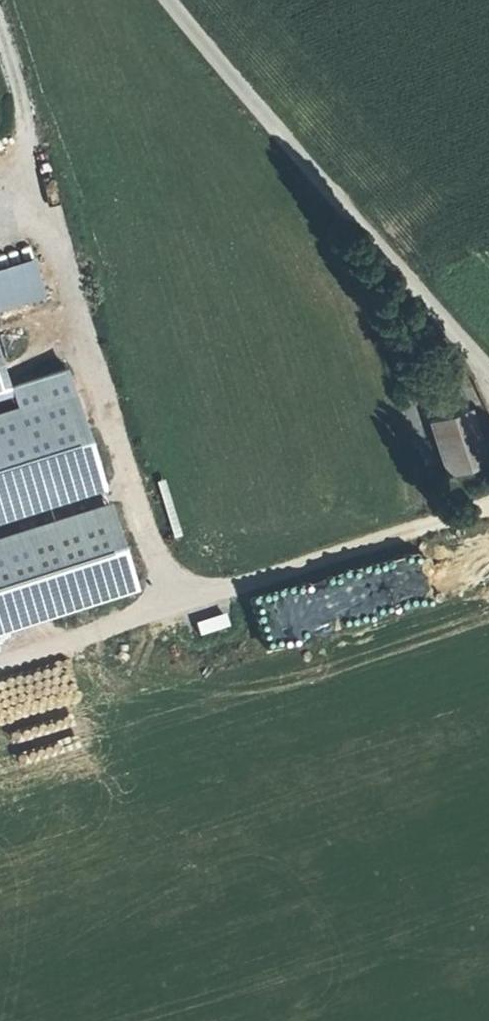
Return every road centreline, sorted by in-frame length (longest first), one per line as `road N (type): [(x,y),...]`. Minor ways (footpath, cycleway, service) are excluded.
road 1 (track): [(0,671),(488,503)]
road 2 (track): [(488,372),(332,205),(161,0)]

